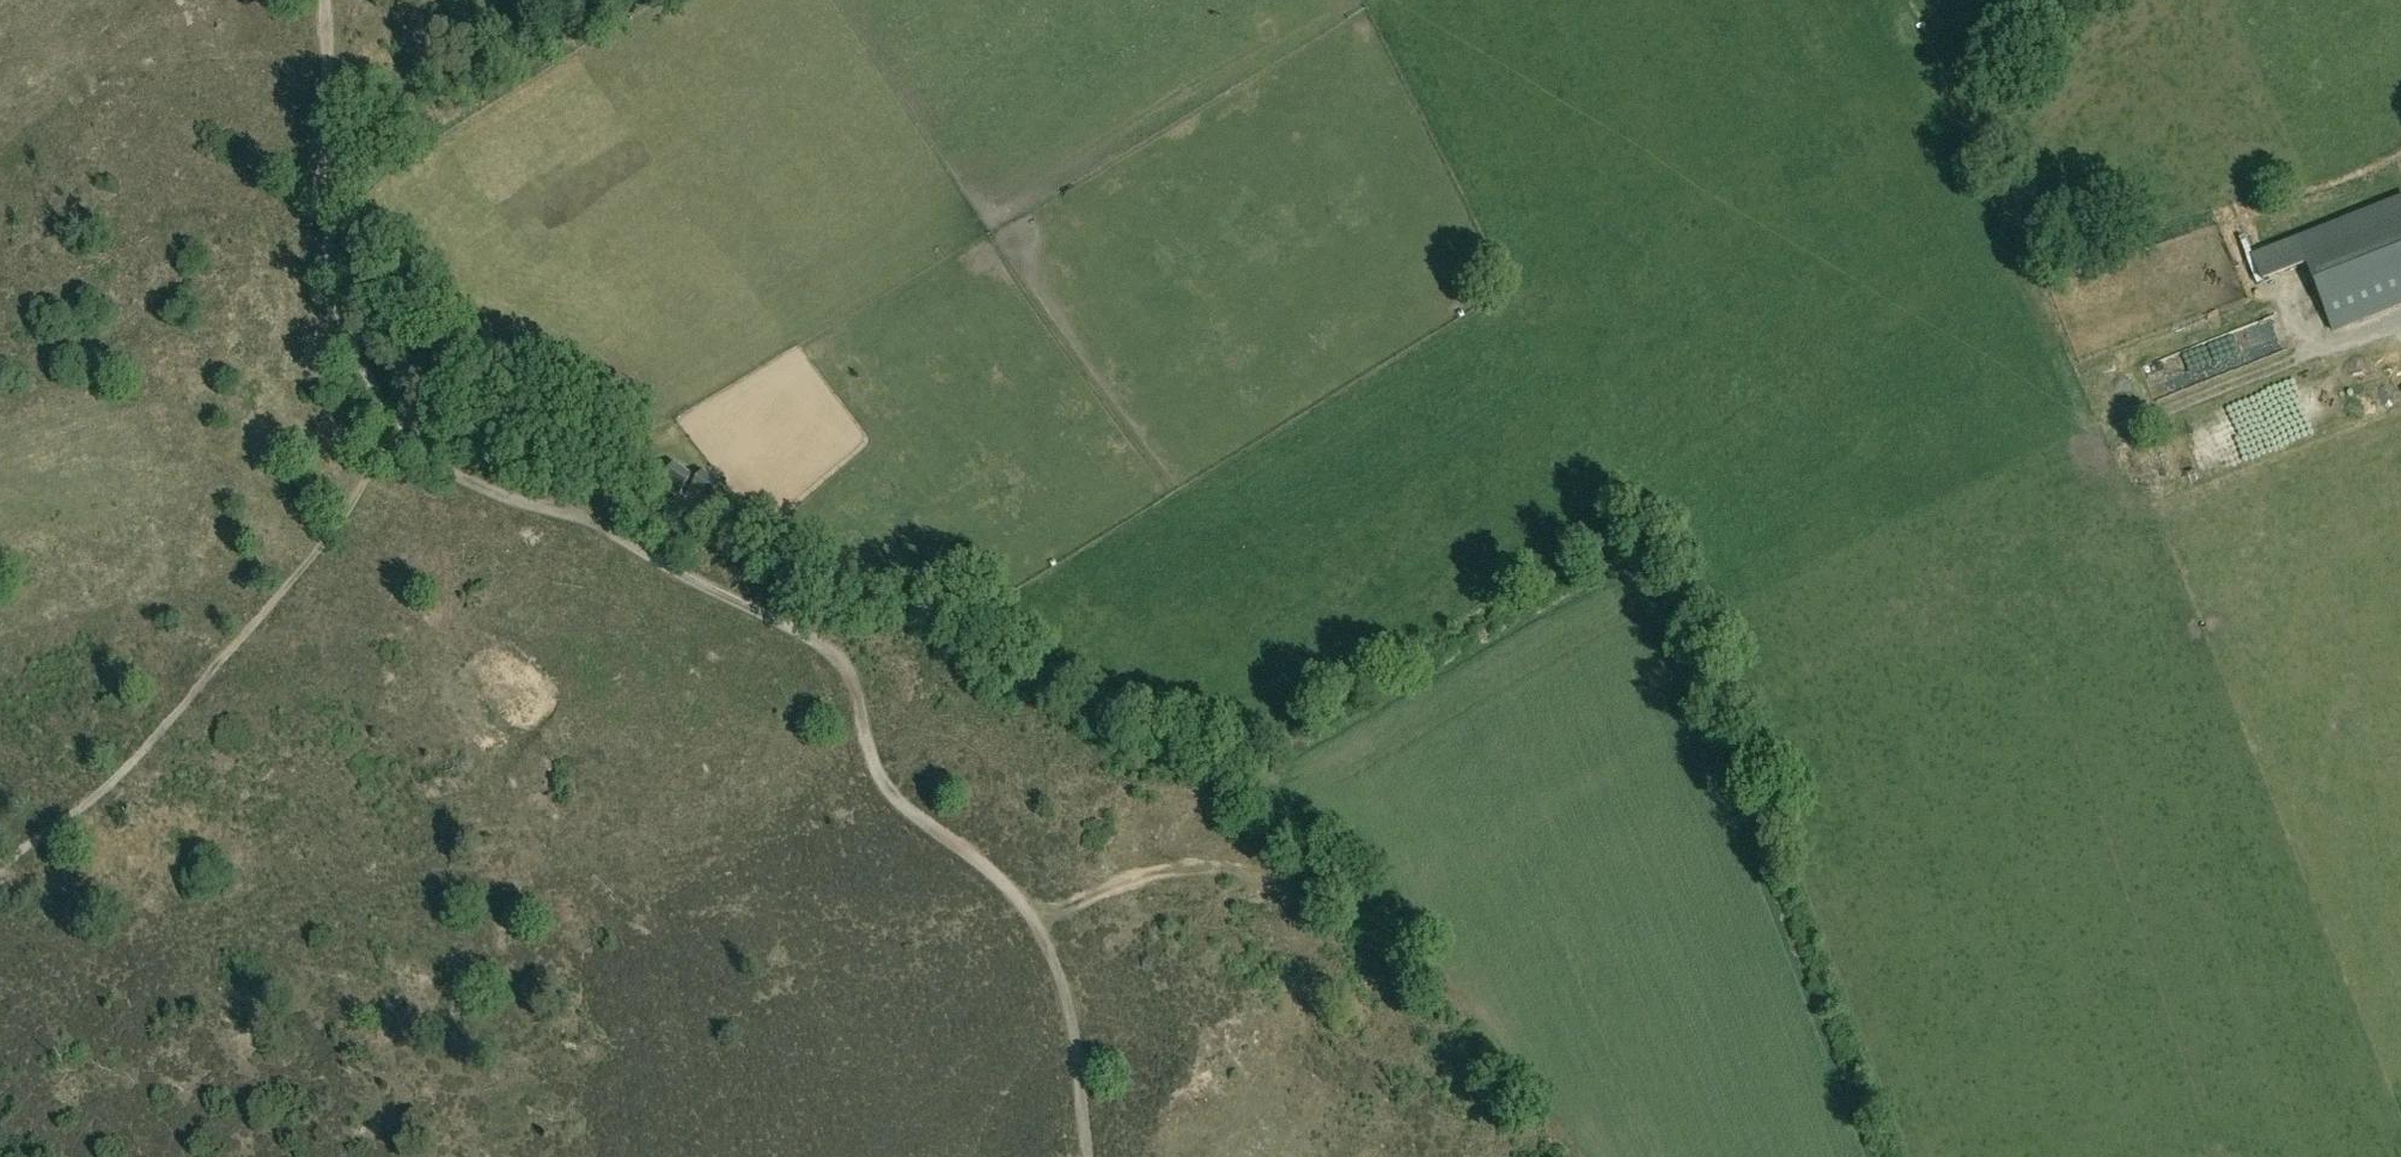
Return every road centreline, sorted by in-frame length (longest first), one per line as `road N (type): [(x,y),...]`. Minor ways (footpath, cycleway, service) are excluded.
road 1 (track): [(1090,1156),(1078,1037),(1038,926),(1002,877),(890,793),(839,658),(601,525),(467,479),(393,425)]
road 2 (track): [(0,865),(120,784),(348,506),(393,425)]
road 3 (track): [(393,425),(349,344),(332,276),(327,0)]
road 4 (track): [(1036,923),(1165,871),(1281,876),(1326,841)]

